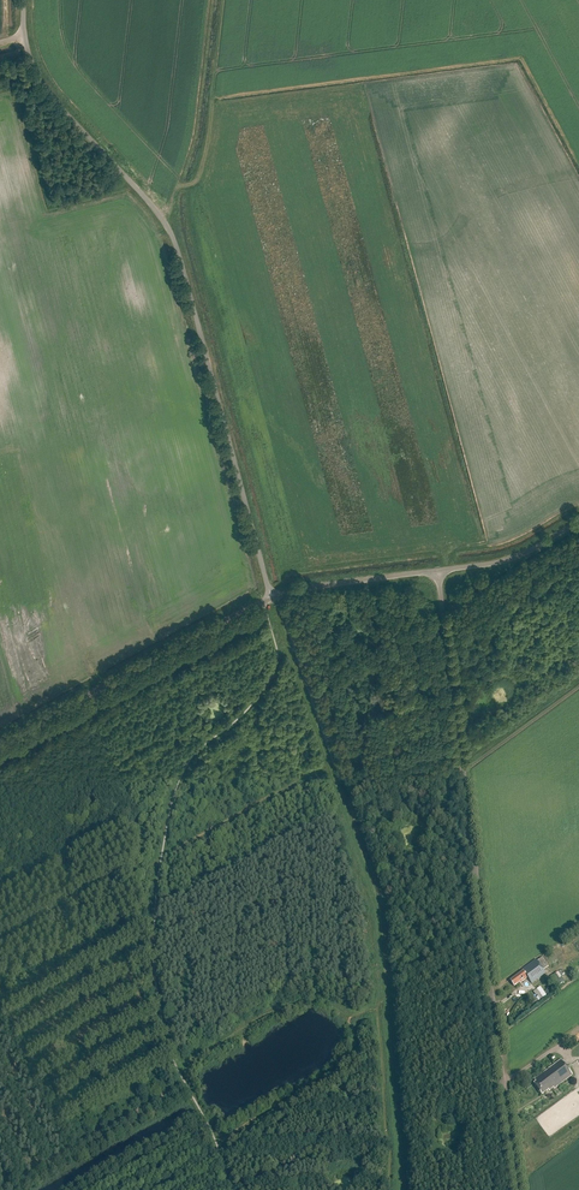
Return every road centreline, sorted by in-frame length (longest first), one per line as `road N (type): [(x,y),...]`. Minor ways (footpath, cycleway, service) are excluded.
road 1 (unclassified): [(271,597),(173,238),(37,78),(24,35)]
road 2 (unclassified): [(518,1189),(439,570)]
road 3 (unclassified): [(0,744),(271,597)]
road 4 (unclassified): [(271,597),(439,570)]
road 5 (unclassified): [(439,570),(516,557),(578,521)]
road 6 (track): [(455,705),(442,701),(395,597)]

